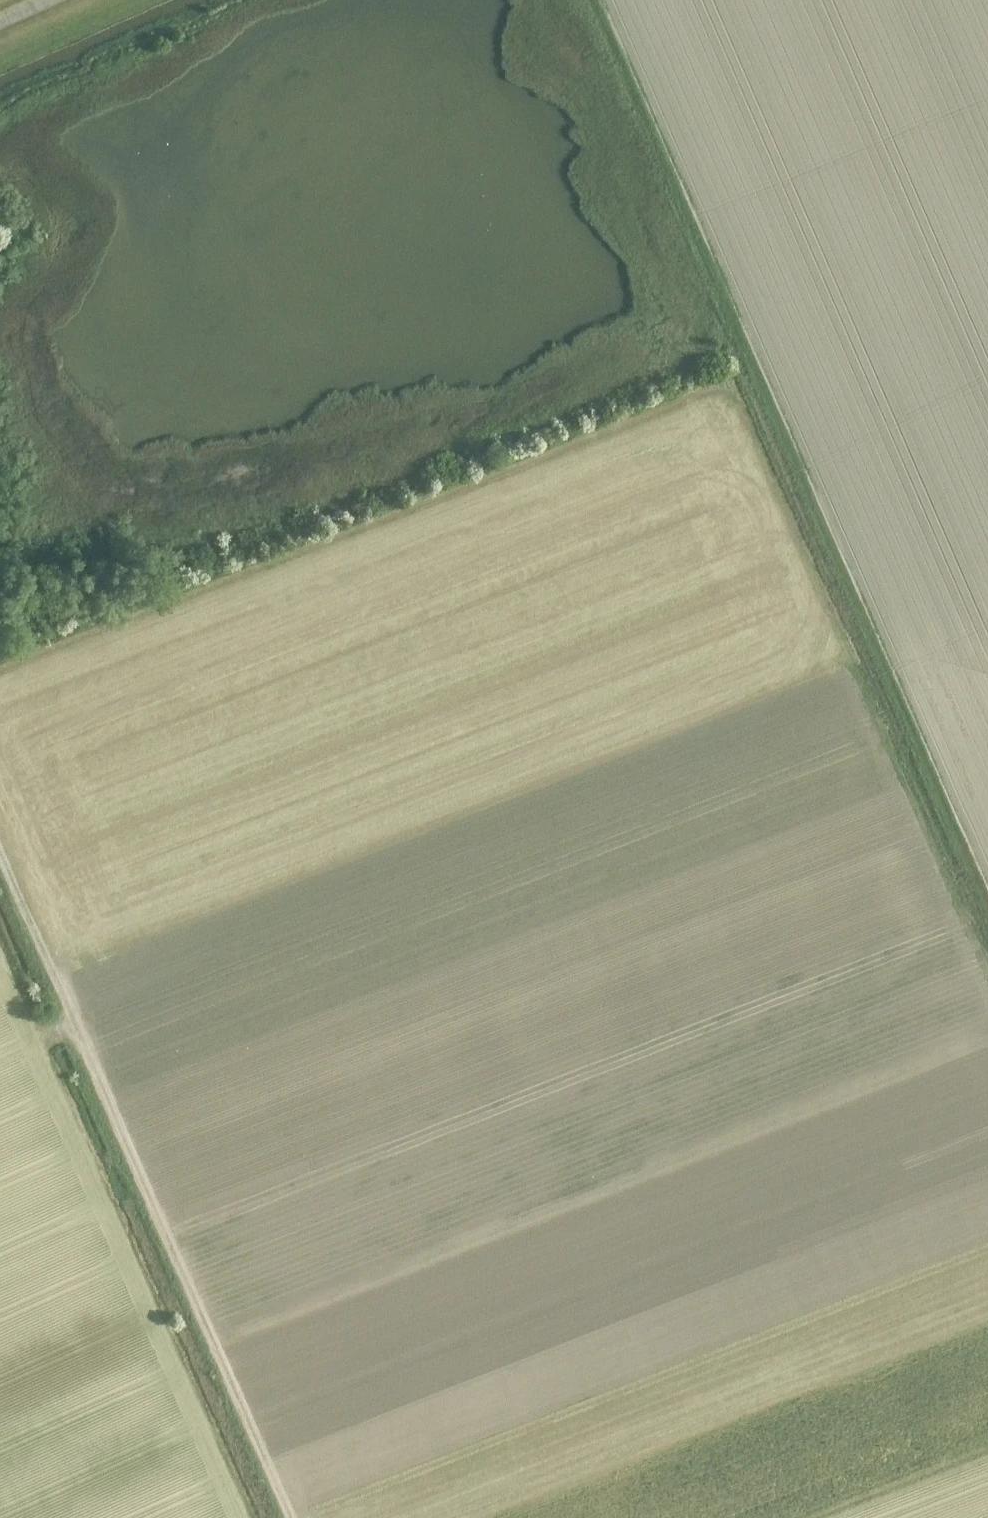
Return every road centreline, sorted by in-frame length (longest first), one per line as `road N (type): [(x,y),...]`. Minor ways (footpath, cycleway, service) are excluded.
road 1 (track): [(296,1517),(0,842)]

